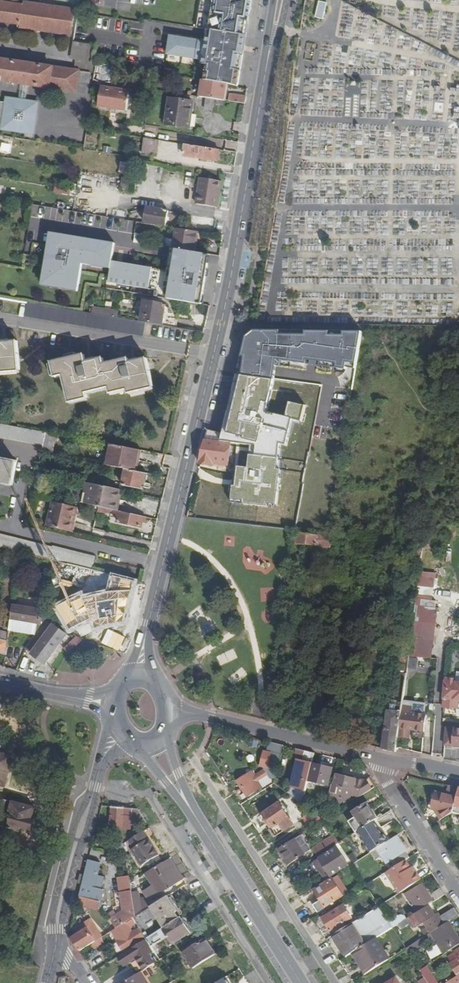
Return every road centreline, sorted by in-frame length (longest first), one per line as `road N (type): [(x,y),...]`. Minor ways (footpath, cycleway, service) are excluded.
road 1 (tertiary): [(280,0),(229,295),(138,672)]
road 2 (tertiary): [(120,733),(84,812),(54,955)]
road 3 (residential): [(375,759),(171,709)]
road 4 (residential): [(333,982),(246,852),(210,841)]
road 5 (tertiary): [(301,982),(210,841)]
road 6 (residential): [(210,841),(201,880),(266,982)]
road 7 (residential): [(458,891),(375,759)]

